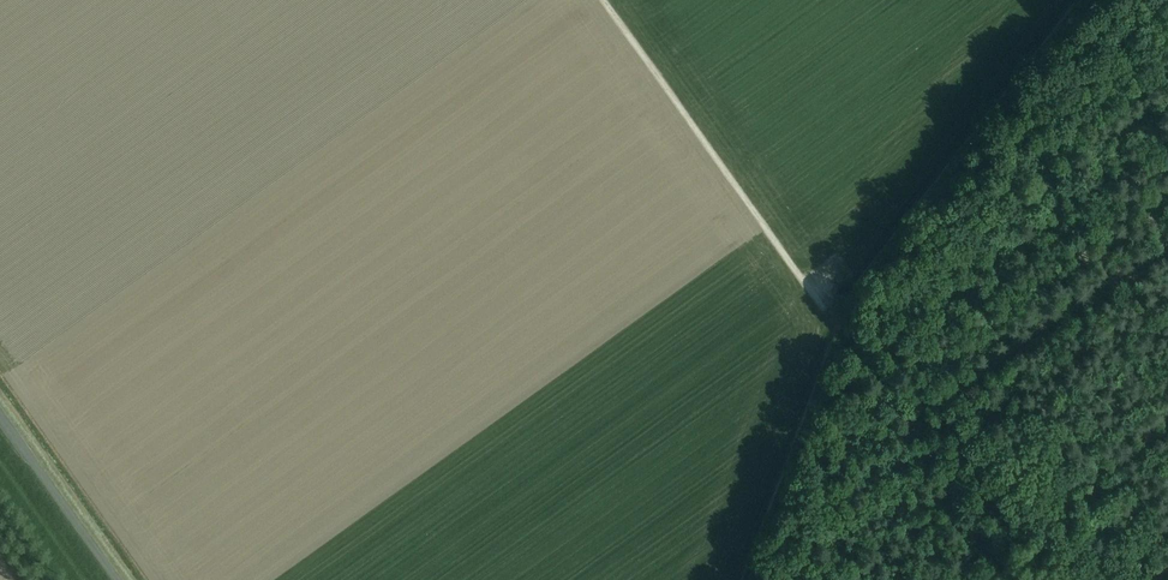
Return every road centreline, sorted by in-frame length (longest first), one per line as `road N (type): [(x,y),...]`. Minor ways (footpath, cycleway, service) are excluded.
road 1 (track): [(1018,579),(907,418),(1167,242)]
road 2 (unclassified): [(117,579),(0,415)]

